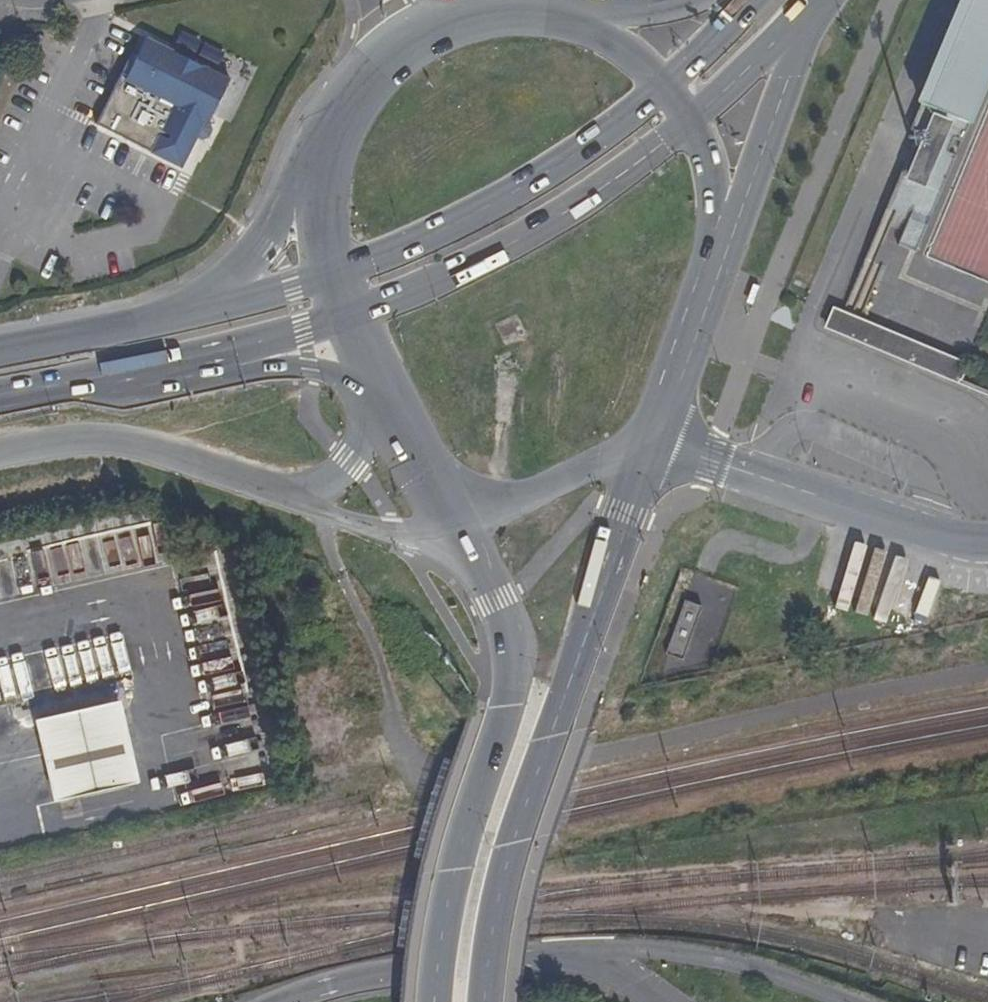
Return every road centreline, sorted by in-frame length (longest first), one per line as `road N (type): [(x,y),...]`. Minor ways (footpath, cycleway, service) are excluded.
road 1 (secondary): [(483,1001),(489,919),(508,837),(660,439)]
road 2 (secondary): [(454,524),(498,599),(515,656),(451,867),(433,1001)]
road 3 (primary): [(355,317),(527,236),(688,122)]
road 4 (primary): [(662,87),(531,182),(335,272)]
road 5 (unclassified): [(660,439),(970,545),(987,541)]
road 6 (unclassified): [(285,495),(112,440),(0,453)]
road 7 (secondary): [(729,248),(814,5)]
road 8 (secondary): [(454,524),(660,439)]
road 9 (primary): [(171,367),(224,376),(310,369),(386,401)]
road 10 (primary): [(200,312),(0,351)]
road 11 (secondary): [(660,439),(729,248)]
road 12 (primary): [(171,367),(355,317)]
road 13 (primary): [(440,27),(389,56),(356,89),(318,164)]
road 14 (primary): [(318,164),(200,312)]
road 15 (unclassified): [(285,495),(399,532),(454,524)]
road 16 (primary): [(0,398),(171,367)]
road 17 (primary): [(688,122),(814,5)]
road 18 (primary): [(585,19),(512,9),(440,27)]
road 19 (unclassified): [(386,401),(351,463),(285,495)]
road 20 (primary): [(335,272),(200,312)]
road 21 (secondary): [(386,401),(454,524)]
road 22 (primary): [(729,248),(703,149),(688,122)]
road 23 (primary): [(746,0),(662,87)]

